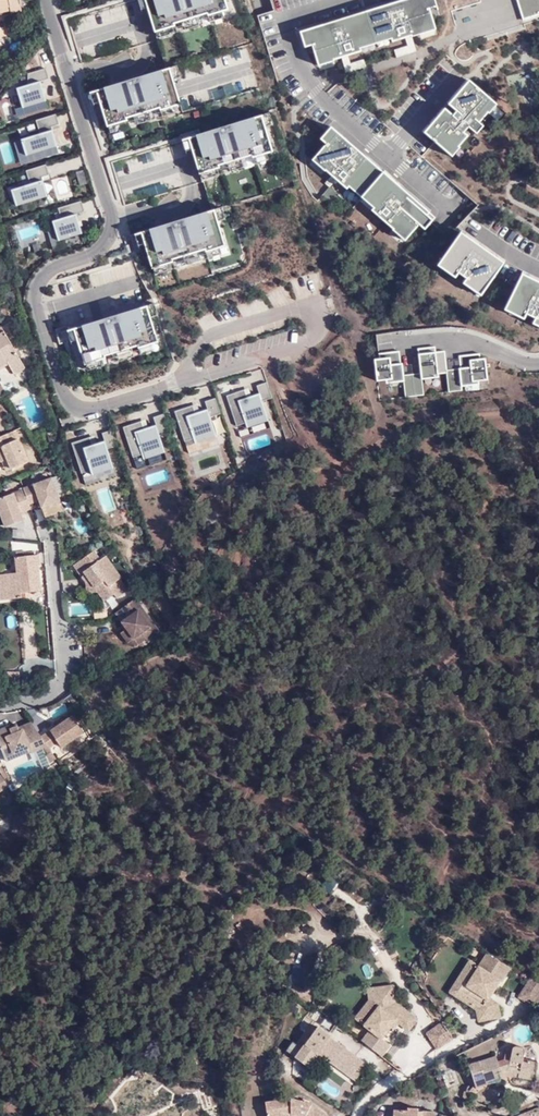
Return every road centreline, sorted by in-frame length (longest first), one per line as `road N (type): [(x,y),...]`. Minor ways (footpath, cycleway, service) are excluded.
road 1 (residential): [(45,0),(108,204),(109,247),(49,278),(46,322),(71,406),(188,383)]
road 2 (residential): [(188,383),(321,346),(321,313),(292,297),(215,321)]
road 3 (residential): [(388,153),(323,99),(285,19),(349,0)]
road 4 (residential): [(0,704),(53,697),(69,680),(56,539)]

